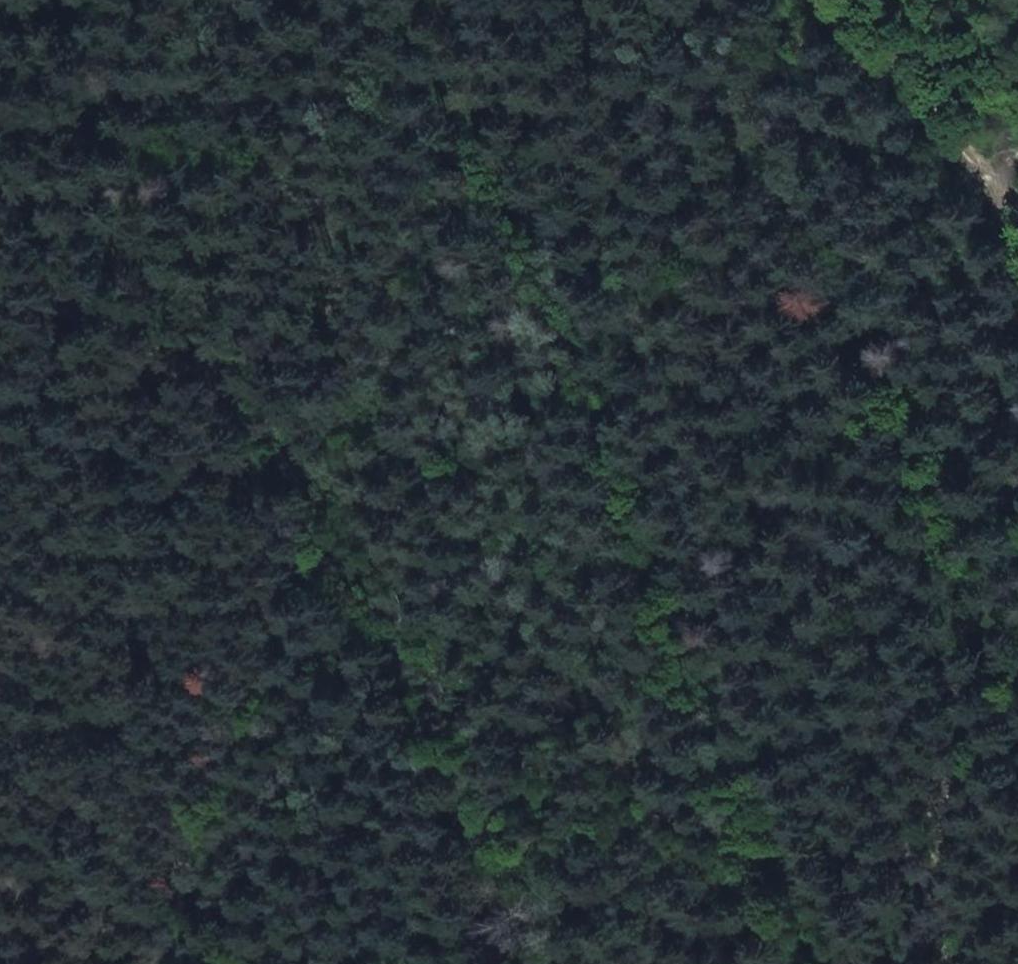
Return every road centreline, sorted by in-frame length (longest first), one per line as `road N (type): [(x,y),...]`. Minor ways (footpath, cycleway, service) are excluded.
road 1 (track): [(1017,156),(998,172),(974,169),(822,0)]

